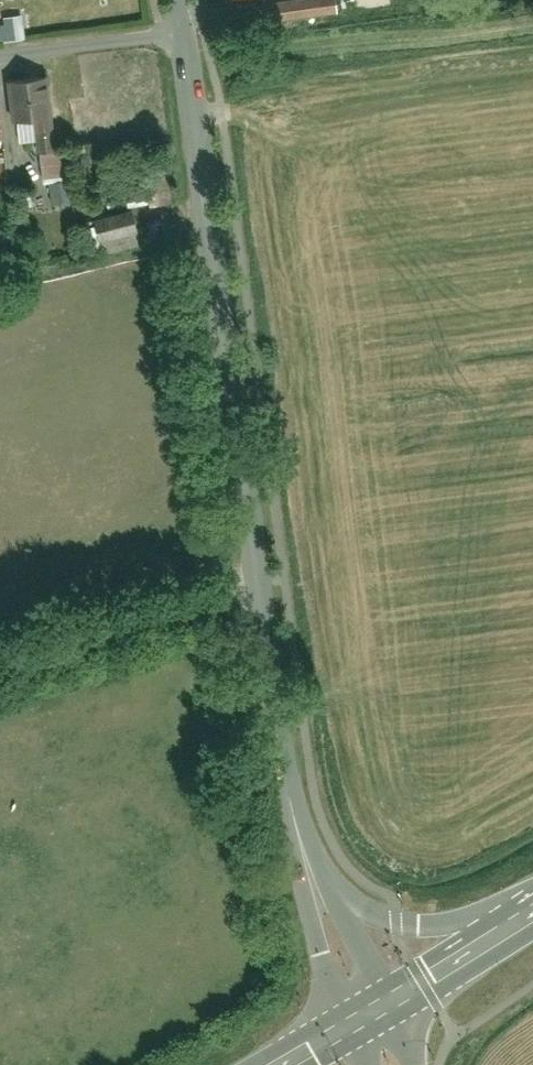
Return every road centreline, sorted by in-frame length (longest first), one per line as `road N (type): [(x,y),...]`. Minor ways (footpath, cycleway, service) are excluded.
road 1 (tertiary): [(366,1015),(321,902),(280,750),(179,34)]
road 2 (primary): [(366,1015),(532,917)]
road 3 (residential): [(179,34),(0,56)]

